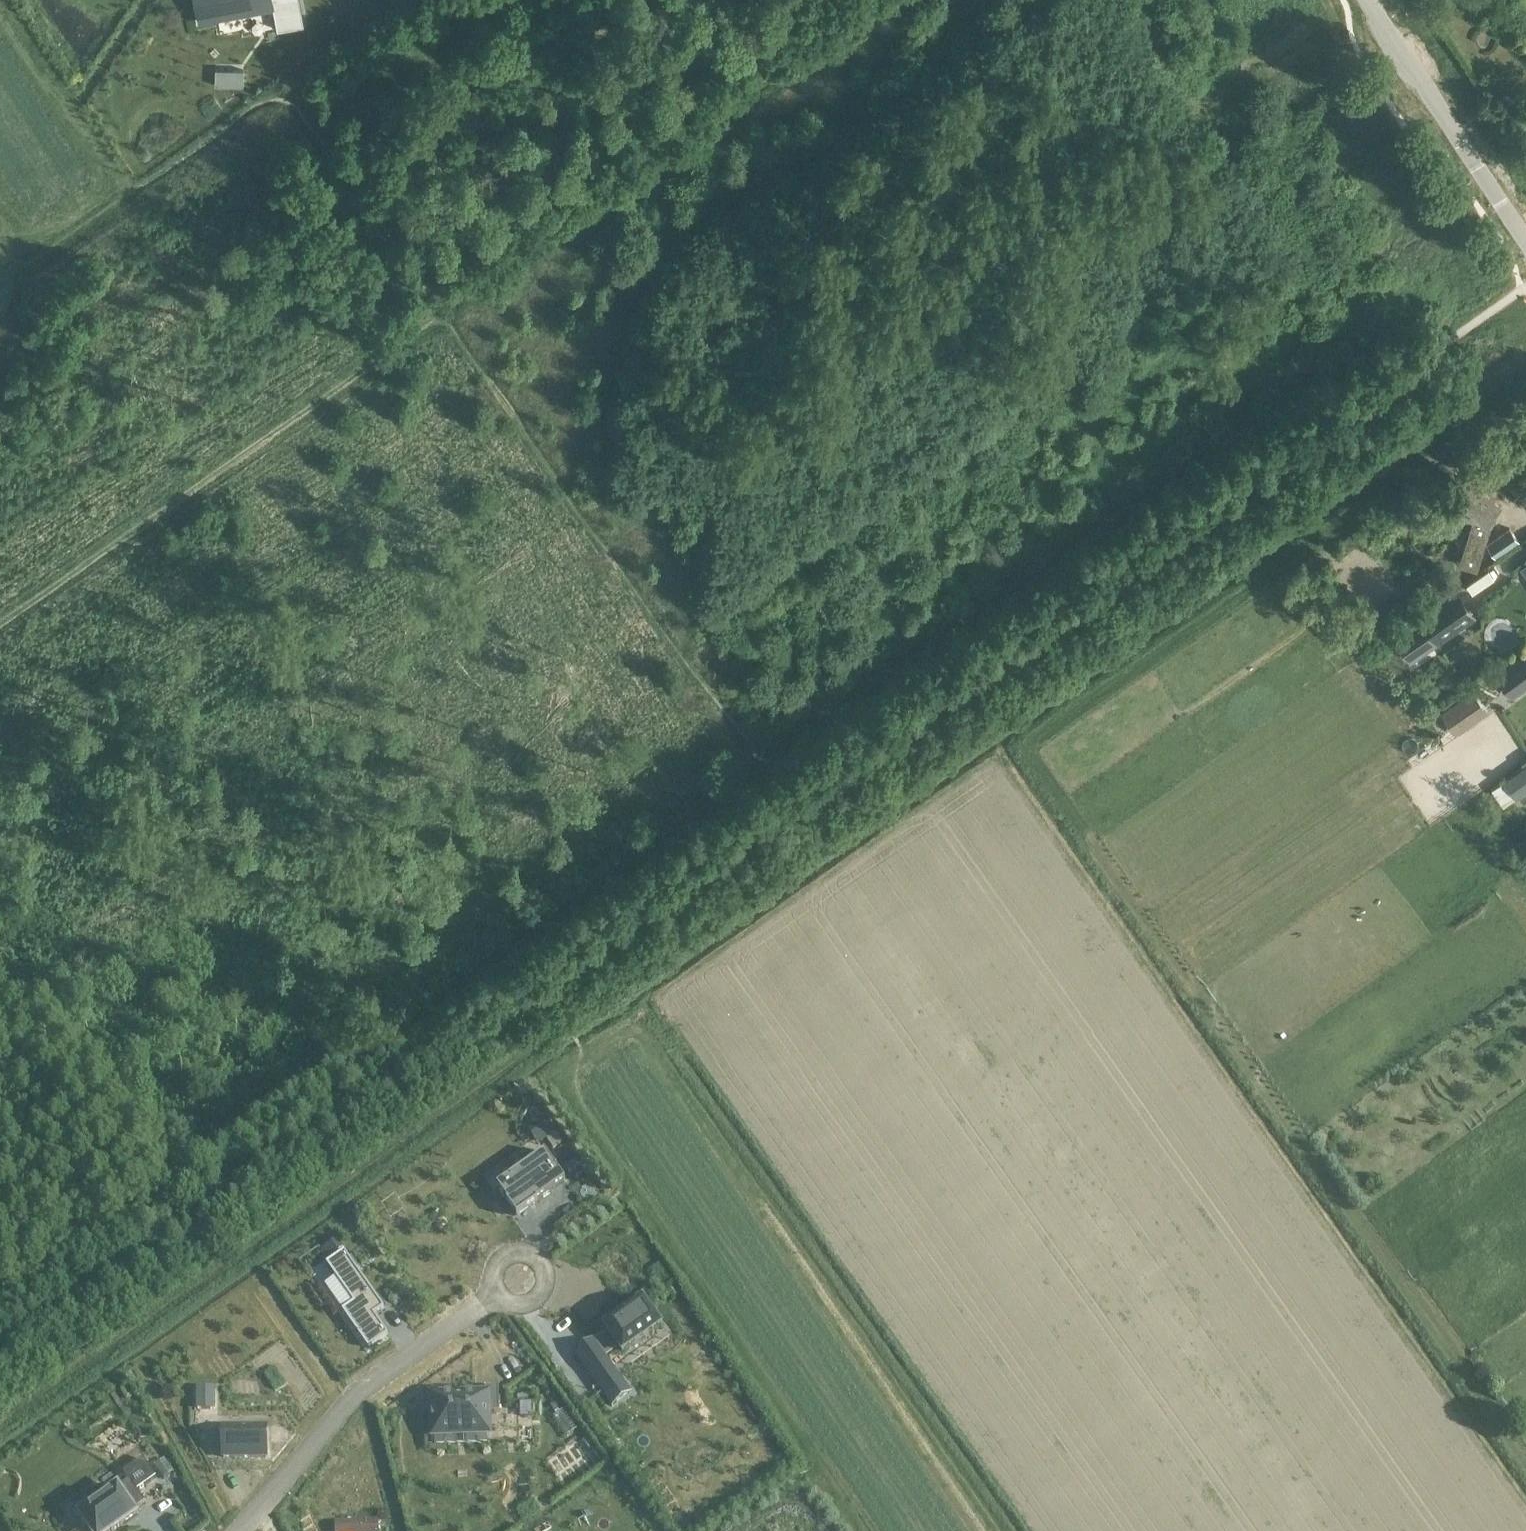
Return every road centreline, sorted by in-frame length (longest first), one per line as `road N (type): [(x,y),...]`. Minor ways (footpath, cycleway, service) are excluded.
road 1 (residential): [(511,1282),(362,1382),(233,1530)]
road 2 (tertiary): [(1525,244),(1363,0)]

